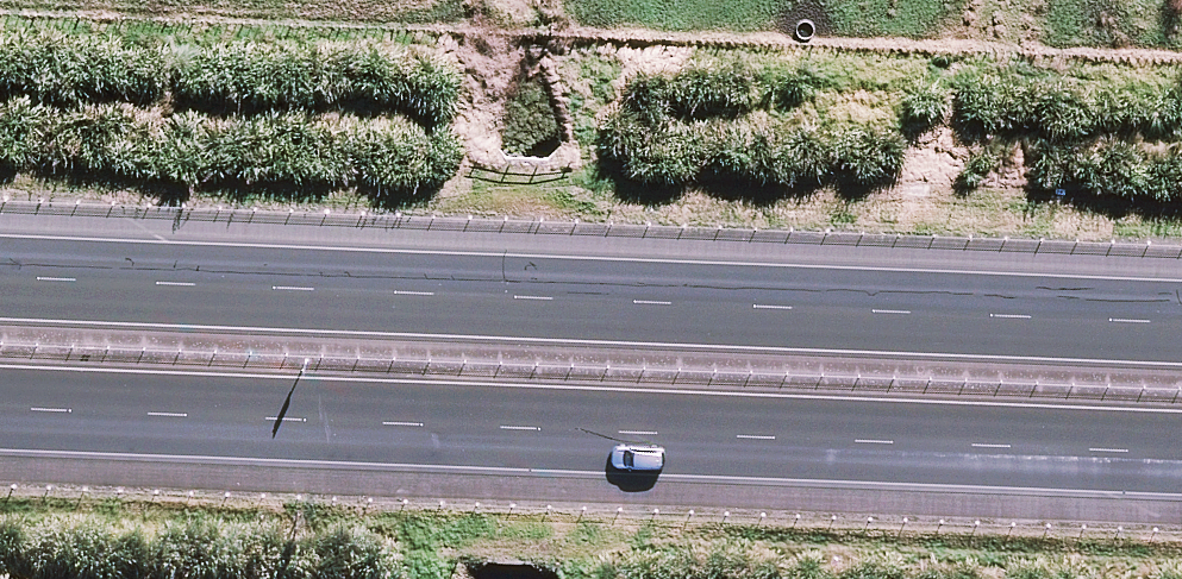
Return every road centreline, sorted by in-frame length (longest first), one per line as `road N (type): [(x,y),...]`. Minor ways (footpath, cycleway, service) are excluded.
road 1 (motorway): [(0,283),(1181,326)]
road 2 (motorway): [(1181,456),(0,417)]

